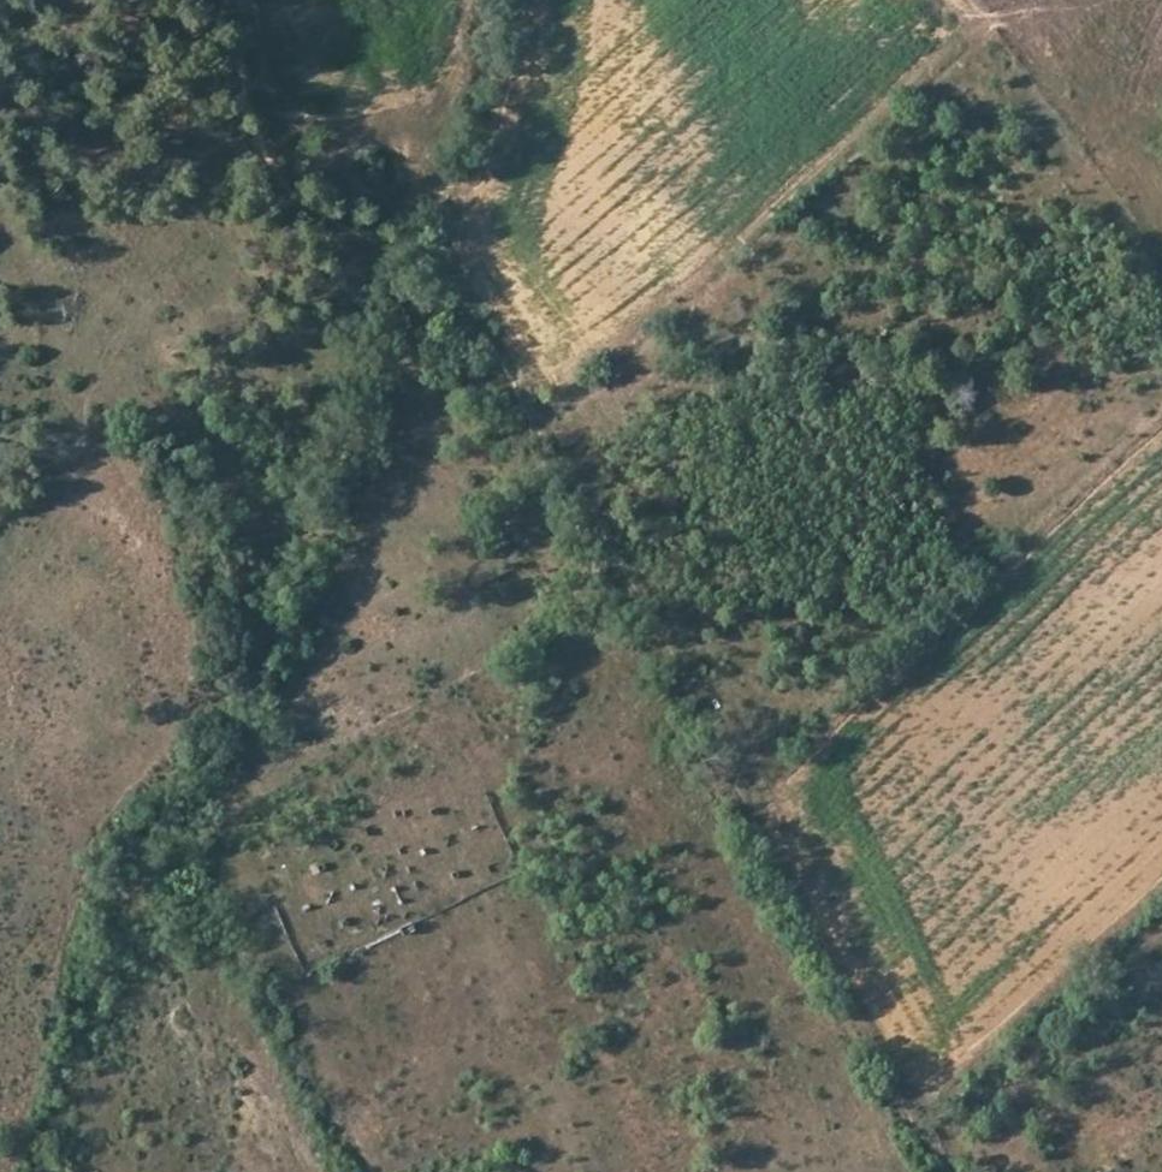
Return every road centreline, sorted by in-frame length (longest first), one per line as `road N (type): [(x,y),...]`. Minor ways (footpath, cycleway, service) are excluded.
road 1 (track): [(913,1115),(611,581),(456,288),(429,262),(321,209),(288,176),(221,0)]

